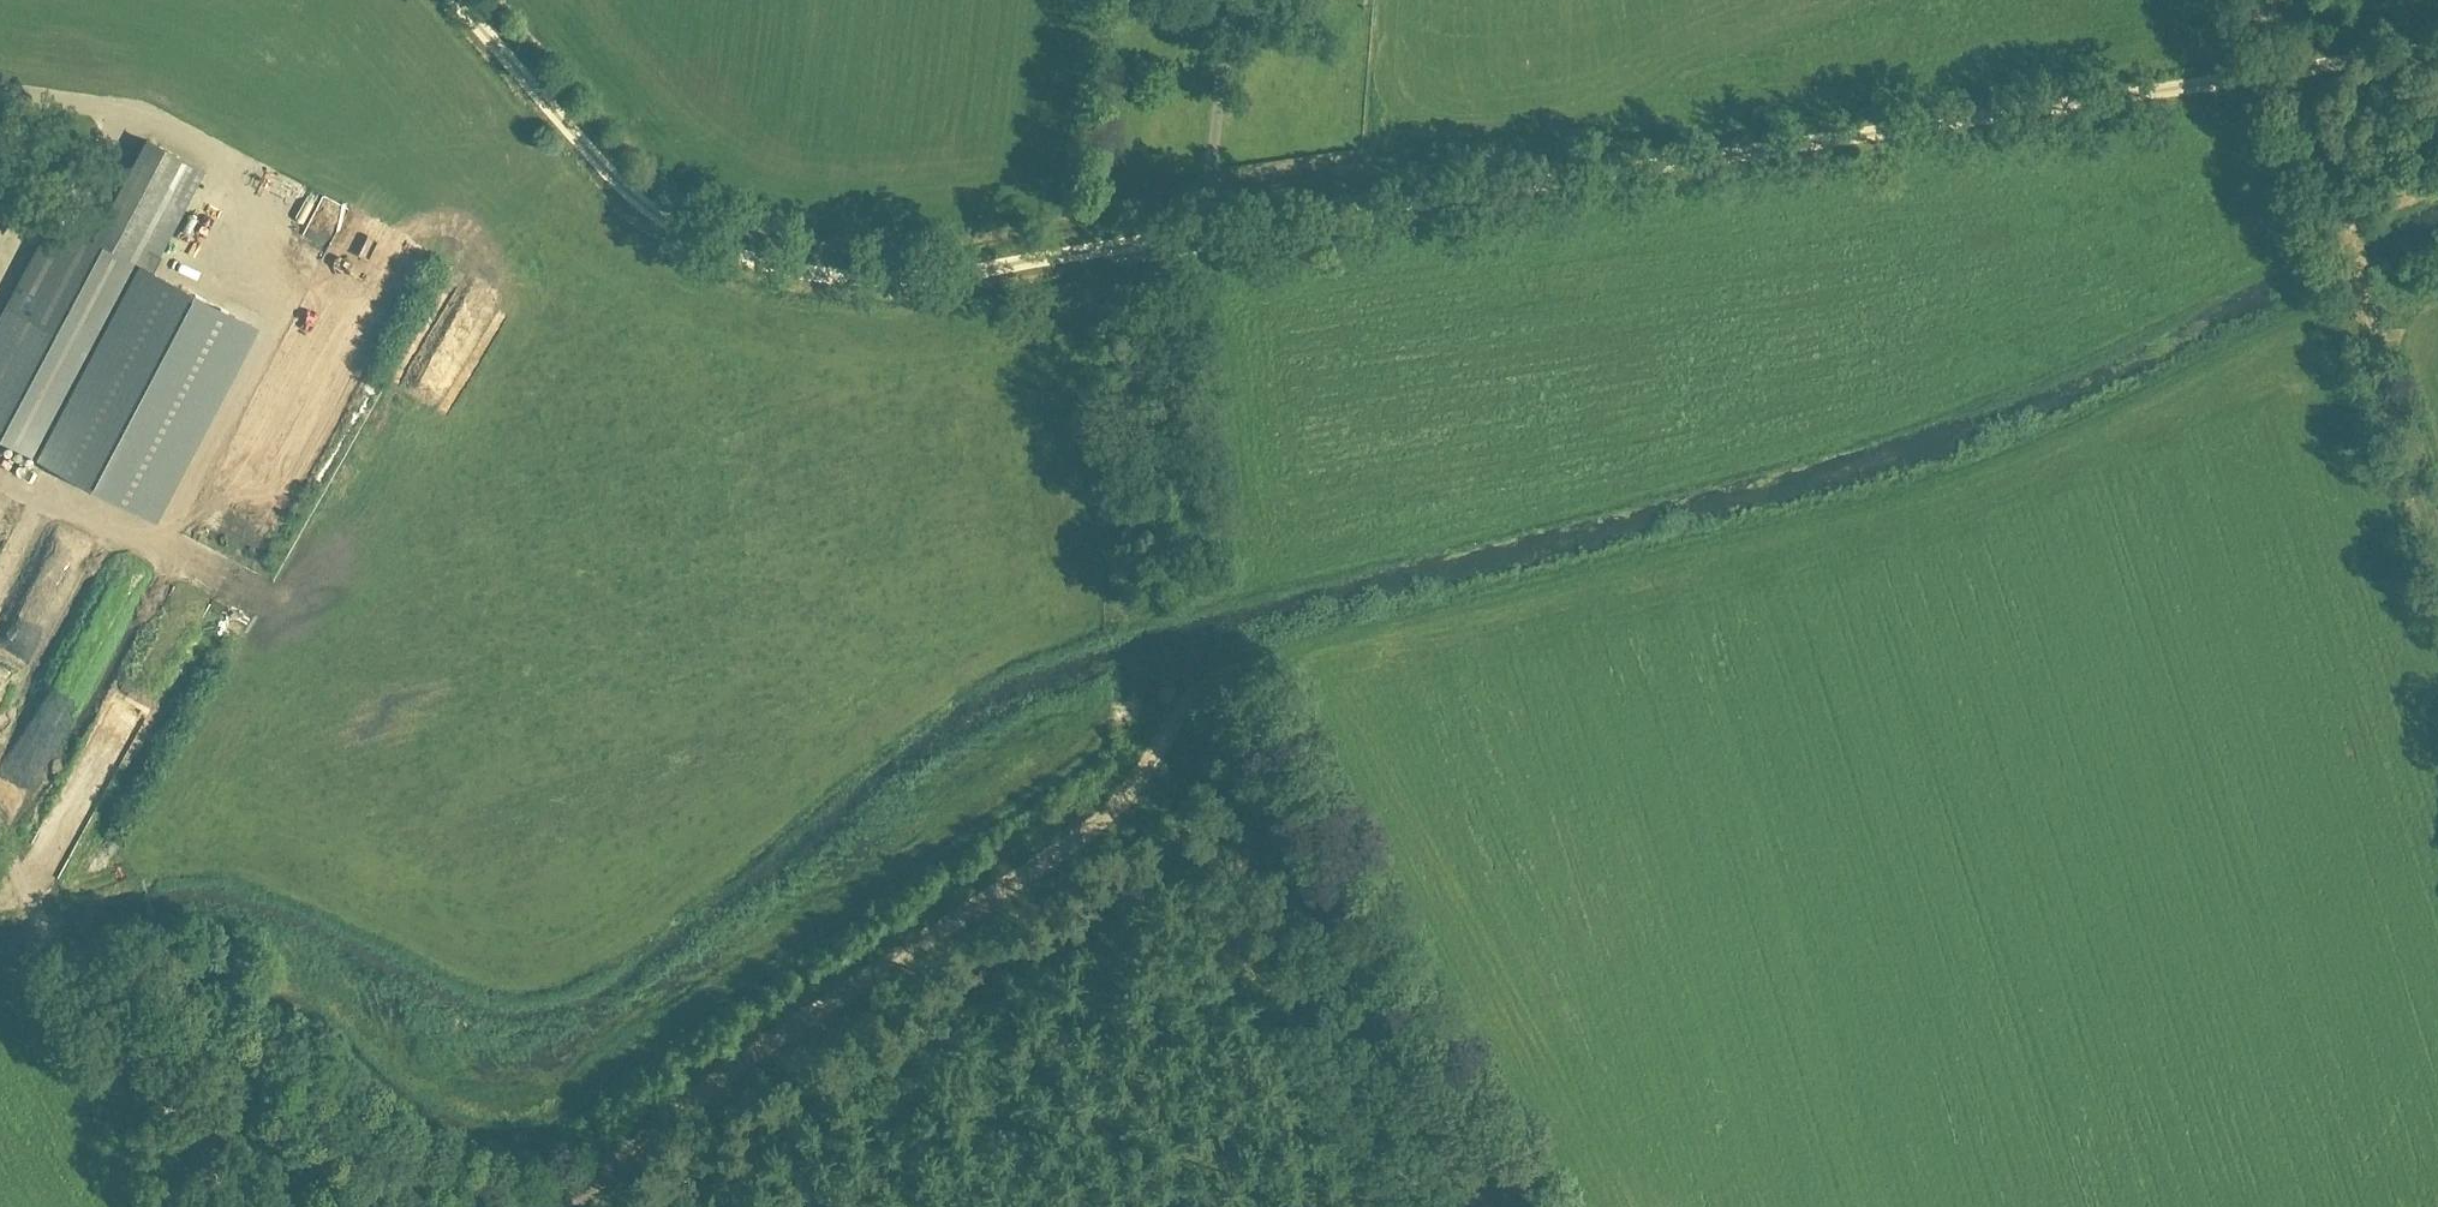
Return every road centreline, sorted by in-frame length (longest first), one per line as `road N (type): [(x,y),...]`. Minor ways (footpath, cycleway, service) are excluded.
road 1 (track): [(2437,44),(923,278),(859,278),(733,254),(667,222),(612,175),(456,0)]
road 2 (track): [(2437,539),(2287,67)]
road 3 (track): [(226,1206),(160,1087),(71,997),(0,831)]

